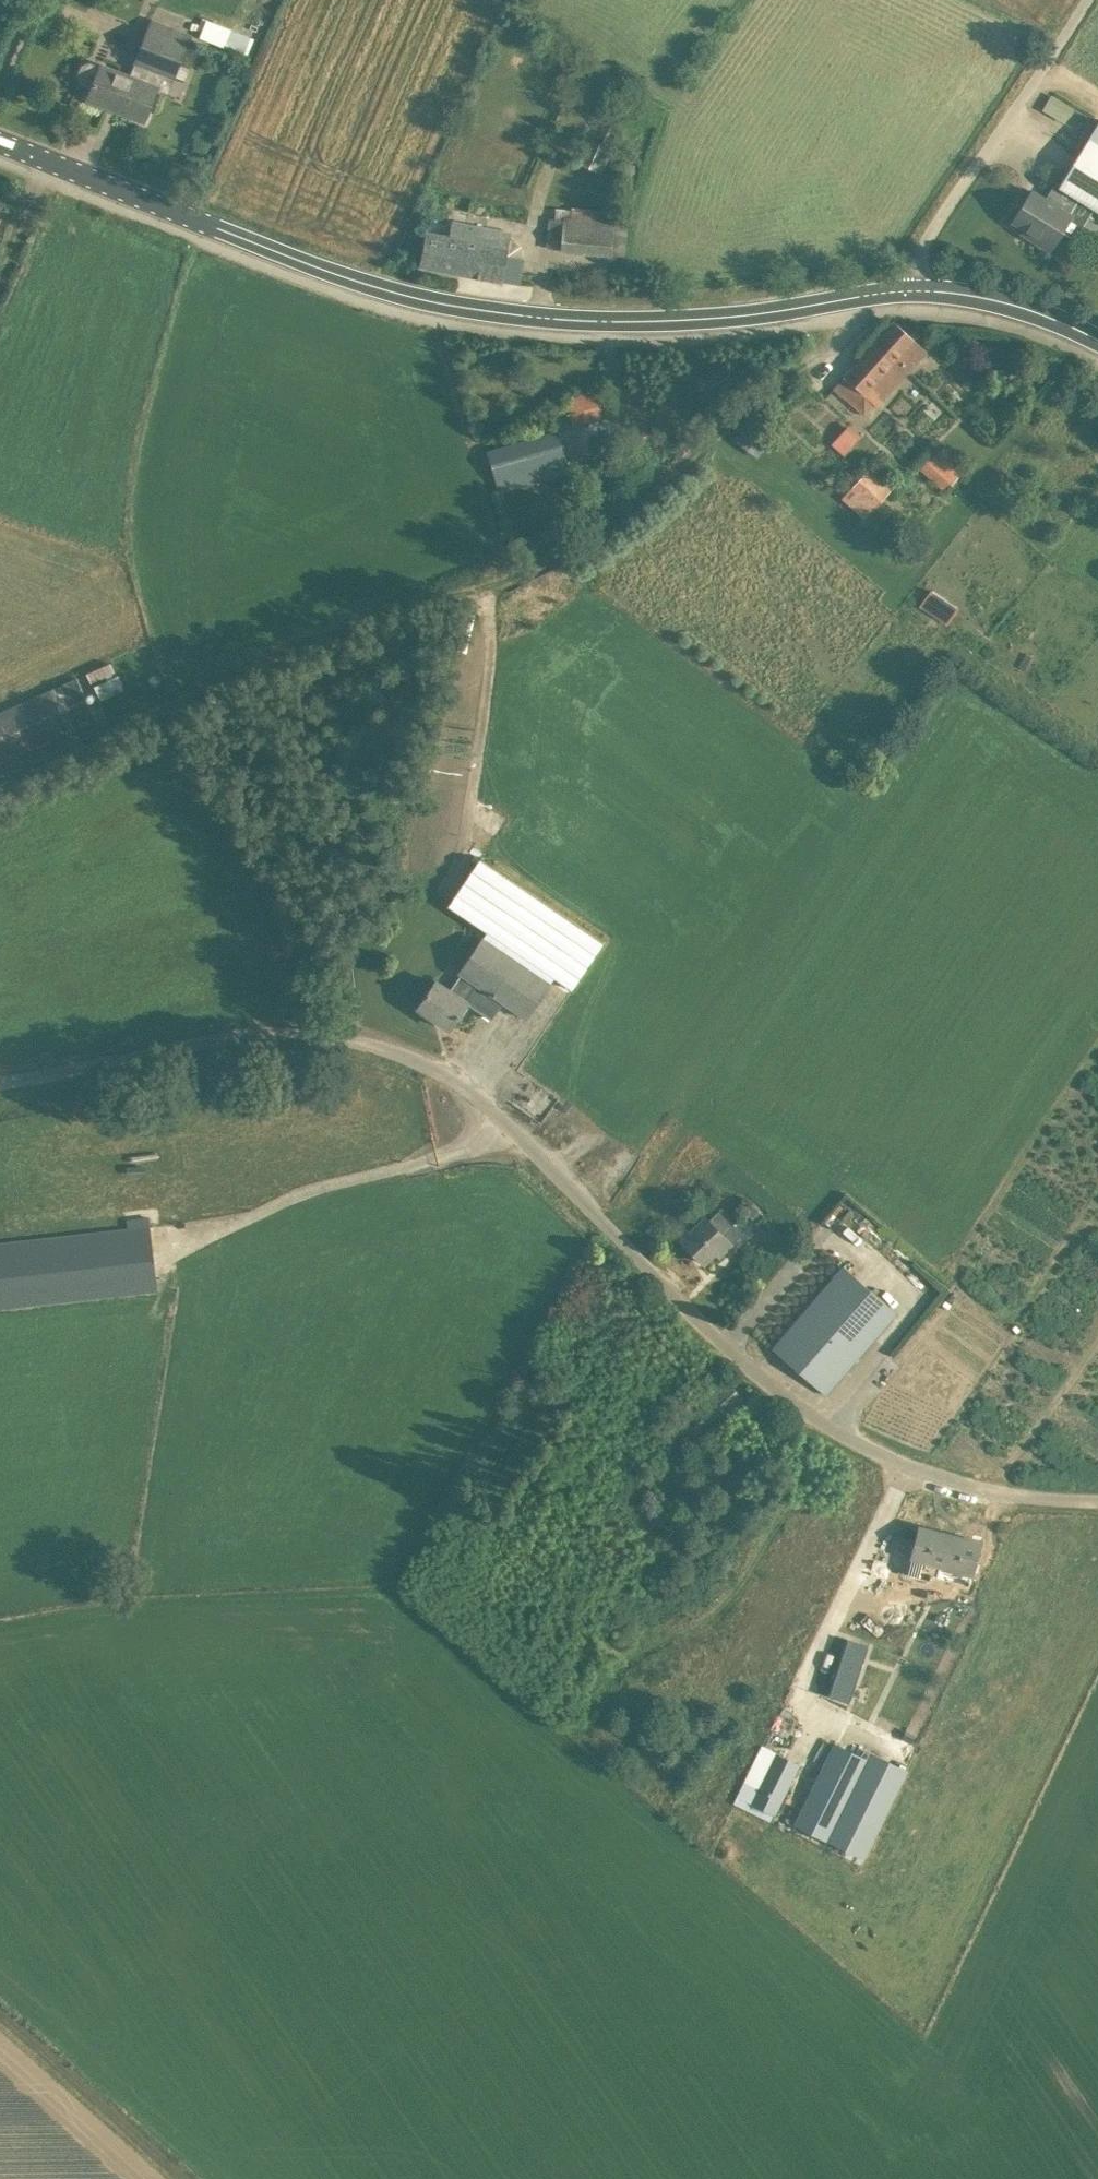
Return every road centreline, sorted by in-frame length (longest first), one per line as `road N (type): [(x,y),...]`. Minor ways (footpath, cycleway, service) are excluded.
road 1 (unclassified): [(0,1079),(271,1033),(348,1037),(417,1054),(472,1086),(748,1364),(858,1446),(964,1488),(1097,1498)]
road 2 (track): [(0,781),(99,735),(453,601),(569,544),(651,494),(896,292)]
road 3 (tertiary): [(896,292),(663,321),(500,316),(389,296),(275,259),(0,142)]
road 4 (unclassified): [(896,292),(1093,0)]
road 5 (track): [(197,2178),(0,2001)]
road 6 (tertiary): [(1097,349),(997,303),(896,292)]

